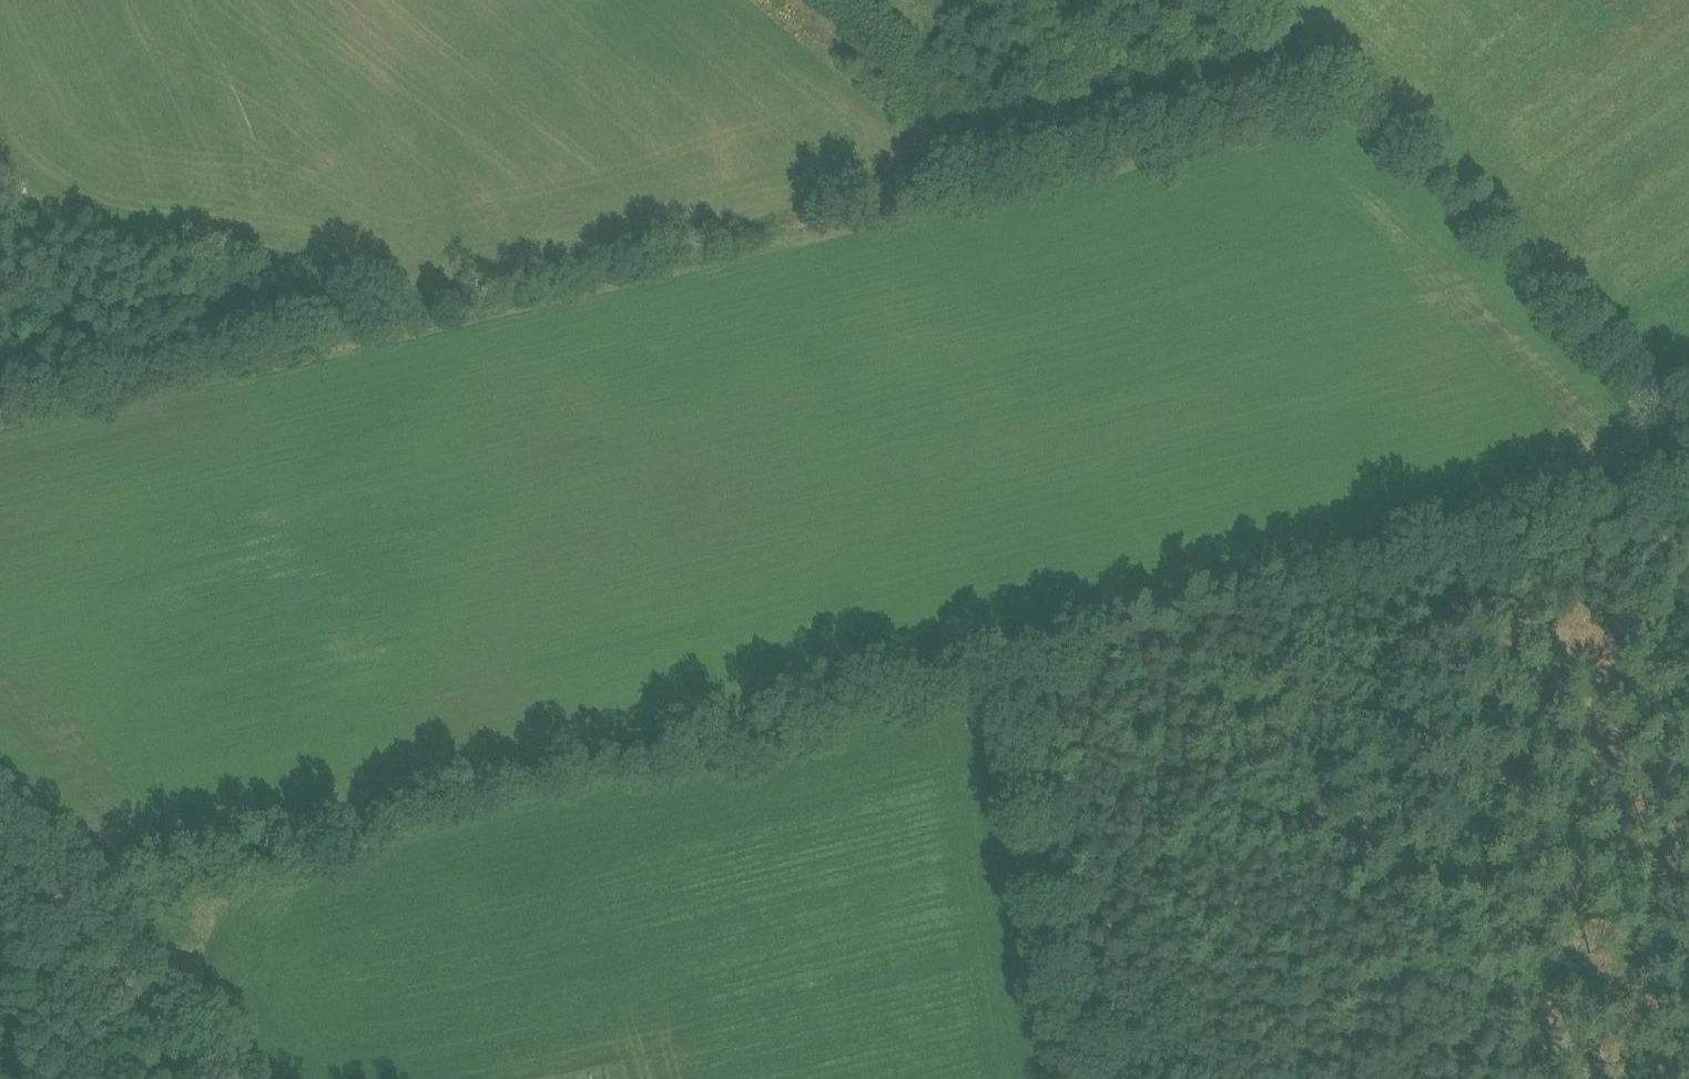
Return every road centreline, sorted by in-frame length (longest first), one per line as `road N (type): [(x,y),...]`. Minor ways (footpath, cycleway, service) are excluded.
road 1 (track): [(1688,1040),(1627,945),(1512,809),(1345,671)]
road 2 (unclassified): [(220,1078),(0,855)]
road 3 (track): [(1688,831),(1627,945)]

